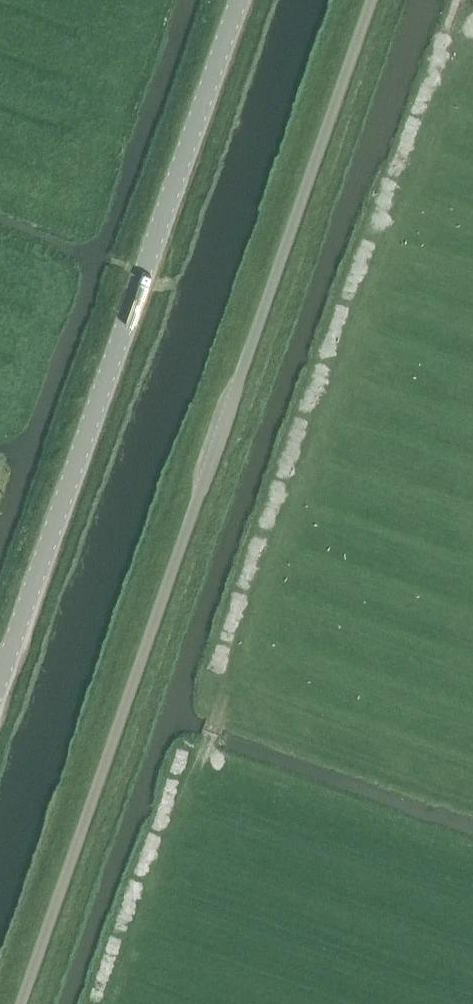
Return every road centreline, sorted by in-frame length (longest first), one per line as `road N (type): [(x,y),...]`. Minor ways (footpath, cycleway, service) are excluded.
road 1 (unclassified): [(20,1003),(371,0)]
road 2 (tertiary): [(0,669),(239,0)]

